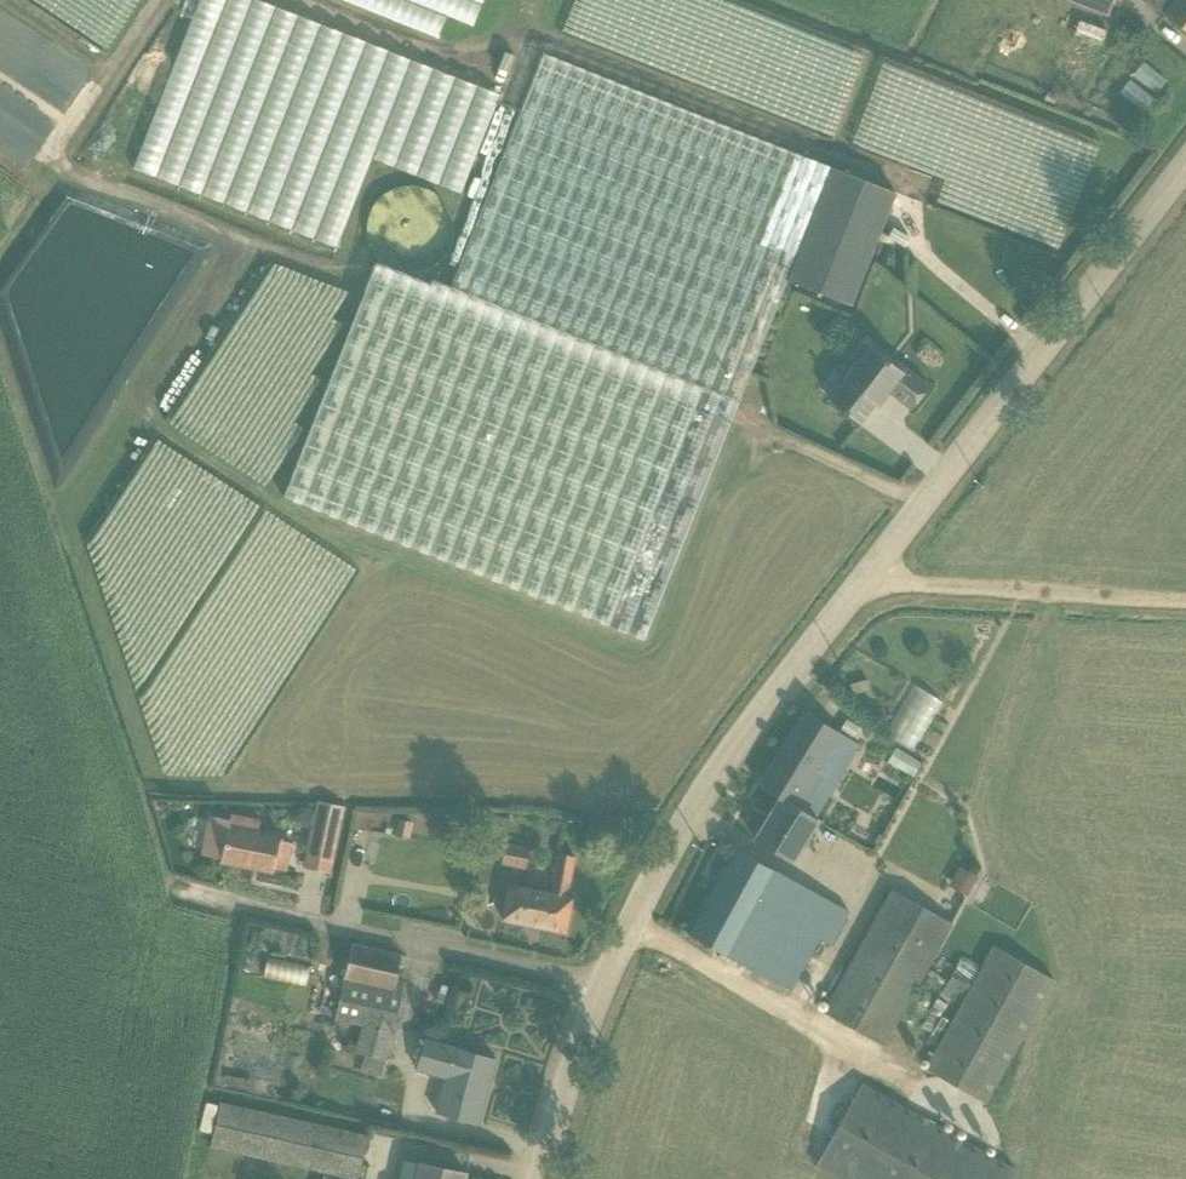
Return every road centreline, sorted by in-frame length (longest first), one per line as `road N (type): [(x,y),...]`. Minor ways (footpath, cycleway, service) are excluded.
road 1 (tertiary): [(1185,170),(717,775),(601,989)]
road 2 (residential): [(601,989),(199,897)]
road 3 (track): [(865,582),(1185,601)]
road 4 (tertiary): [(601,989),(544,1178)]

